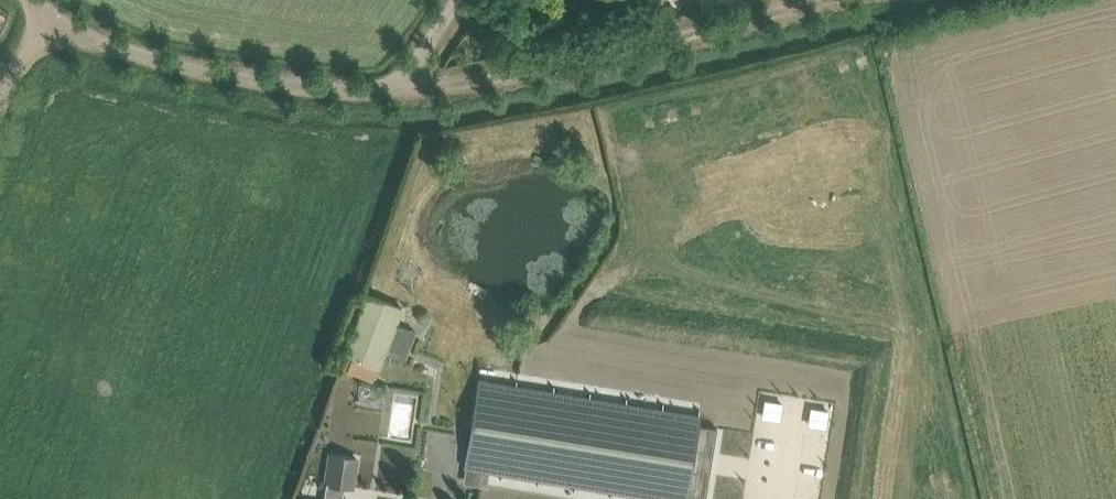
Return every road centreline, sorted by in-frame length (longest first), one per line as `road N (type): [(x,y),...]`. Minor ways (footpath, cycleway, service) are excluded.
road 1 (unclassified): [(751,16),(437,86),(327,93),(81,35),(45,10)]

